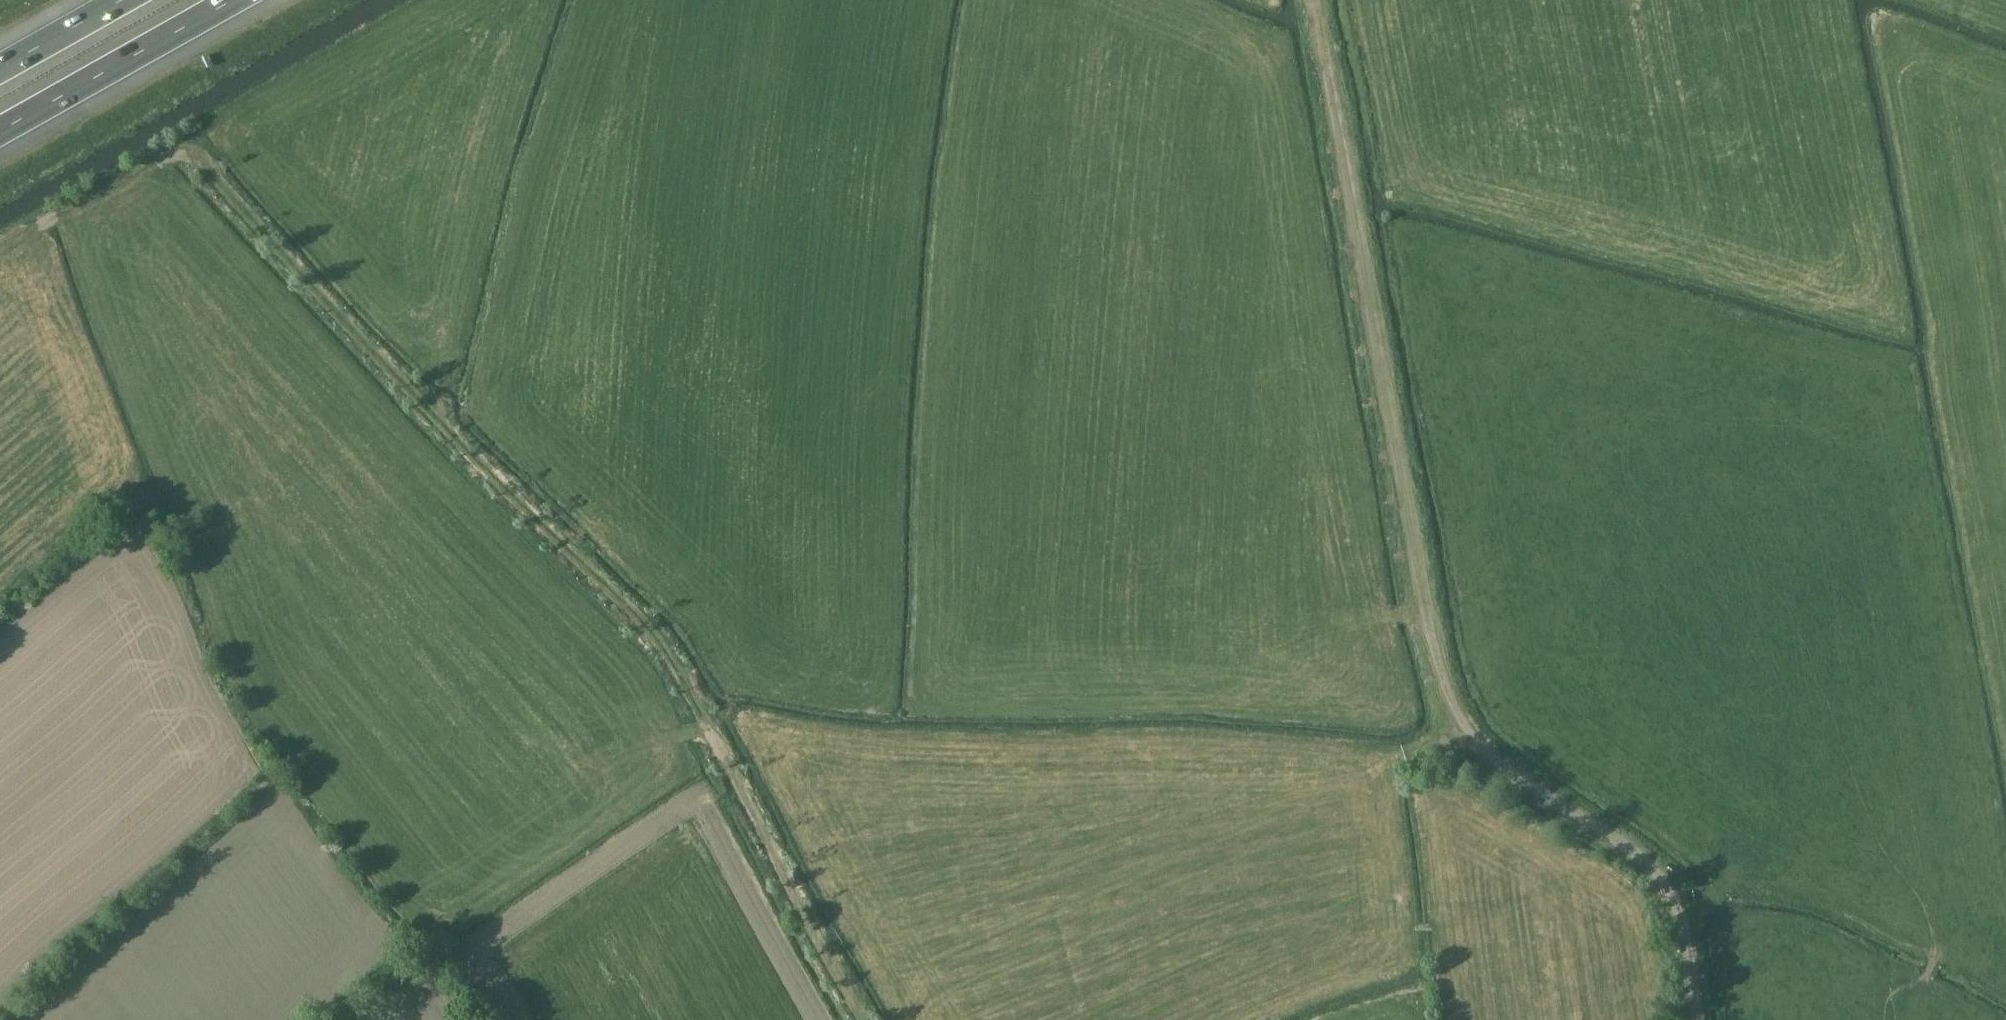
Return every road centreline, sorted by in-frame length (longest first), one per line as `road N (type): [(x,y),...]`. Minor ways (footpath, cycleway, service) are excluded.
road 1 (track): [(867,1019),(659,643),(447,431),(198,160)]
road 2 (track): [(1689,952),(1671,895),(1647,858),(1507,768),(1445,694),(1424,615),(1316,0)]
road 3 (motorway): [(0,129),(231,0)]
road 4 (motorway): [(122,0),(0,69)]

